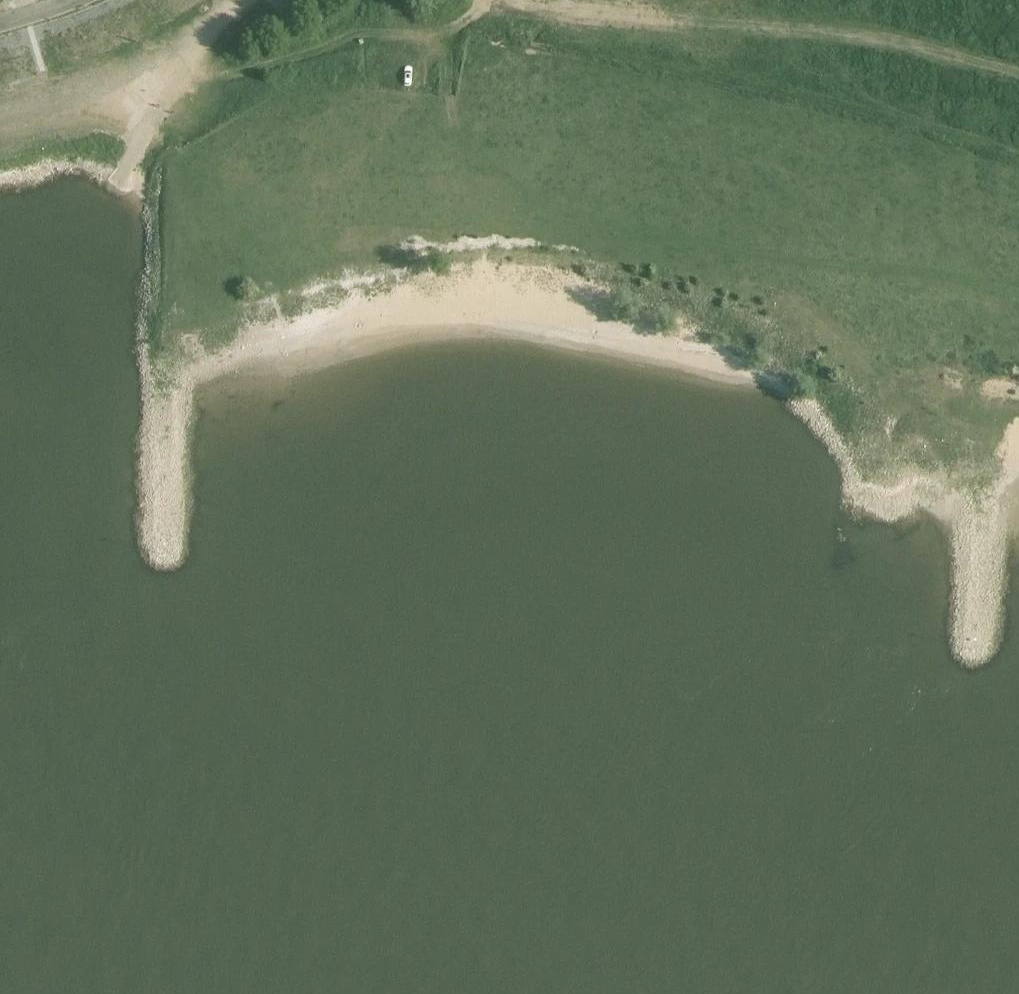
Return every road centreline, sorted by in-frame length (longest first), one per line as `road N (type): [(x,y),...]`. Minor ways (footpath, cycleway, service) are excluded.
road 1 (track): [(247,0),(201,42),(164,97)]

